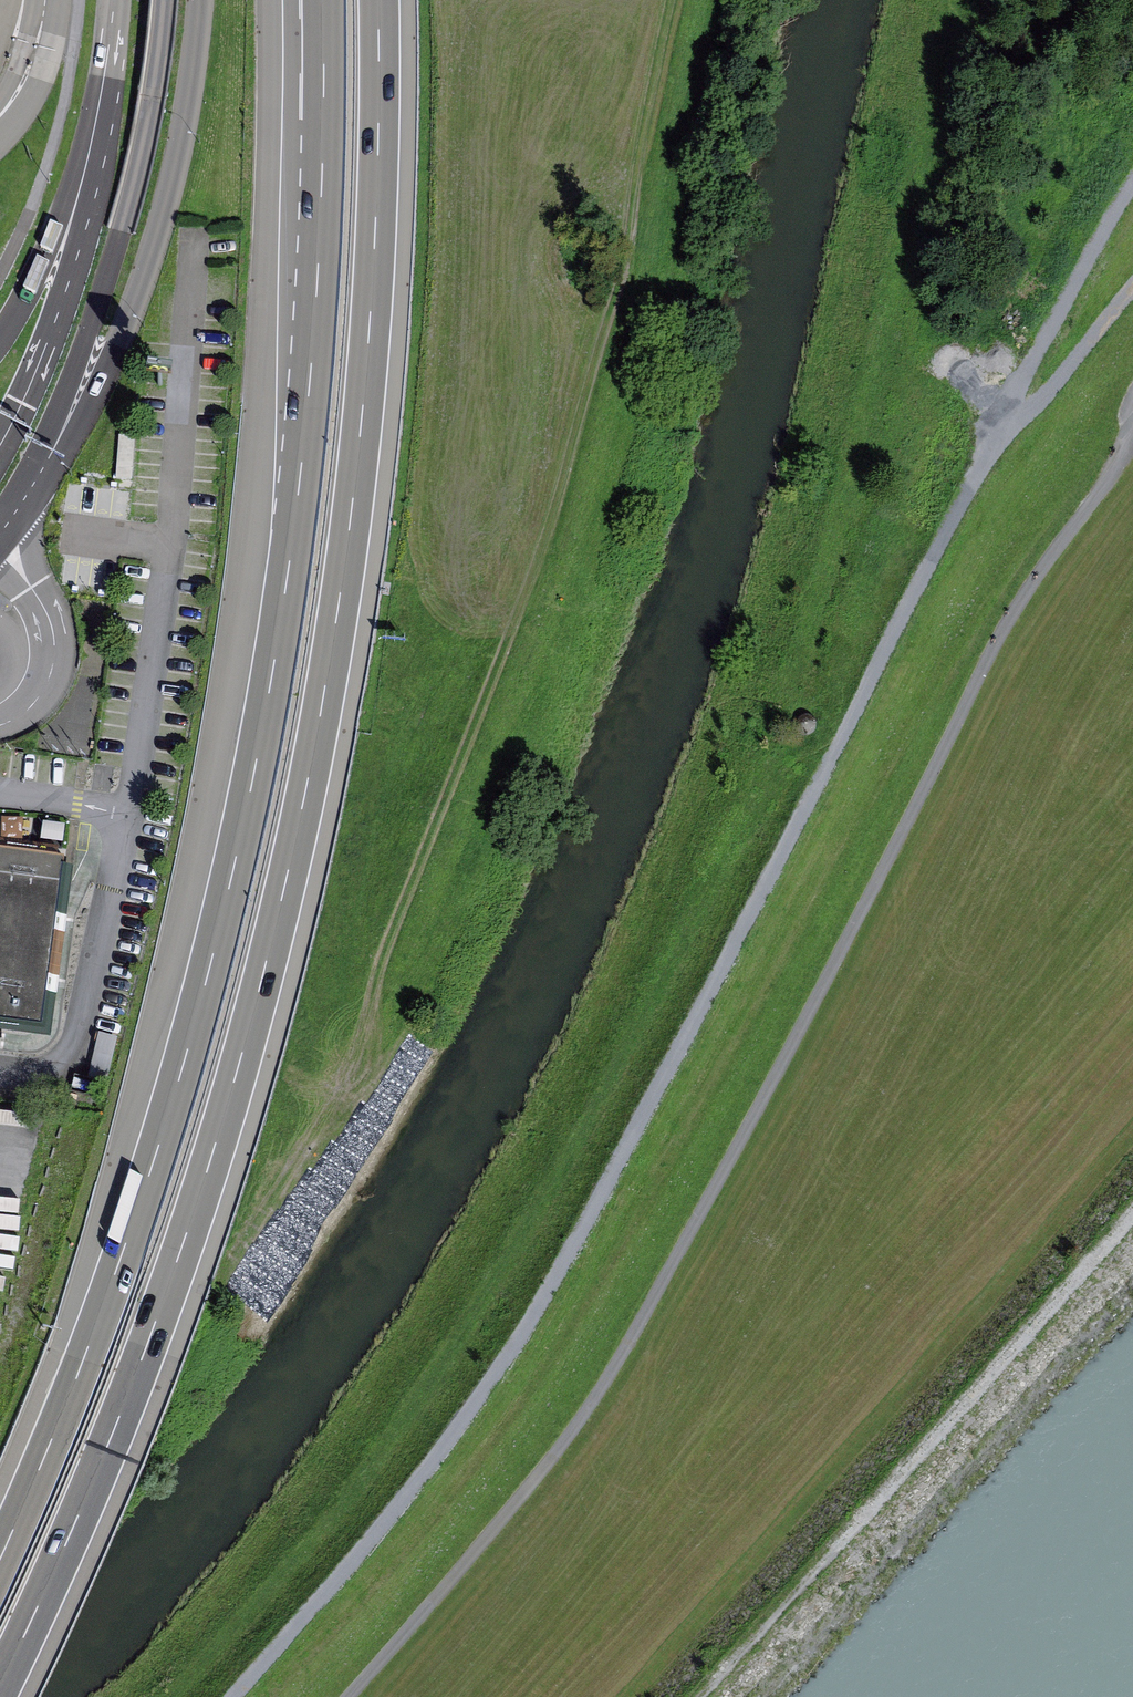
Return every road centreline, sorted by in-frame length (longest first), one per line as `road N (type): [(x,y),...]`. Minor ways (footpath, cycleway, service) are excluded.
road 1 (motorway): [(1,1696),(158,1336),(247,1060),(293,877),(345,607),(369,418),(384,200),(385,0)]
road 2 (track): [(1132,290),(1050,389),(988,448),(692,1038),(517,1351),(343,1579),(238,1696)]
road 3 (motorway): [(328,0),(314,381),(256,777),(157,1161),(87,1359),(0,1566)]
road 4 (track): [(1132,410),(1125,455),(1002,640),(764,1108),(611,1375),(351,1696)]
road 5 (track): [(681,0),(630,258),(545,557),(400,939)]
road 6 (secondary): [(0,523),(41,475),(113,354),(140,294),(180,147),(203,0)]
road 7 (secondary): [(115,0),(99,191),(43,358),(0,445)]
road 8 (track): [(988,448),(1132,186)]

